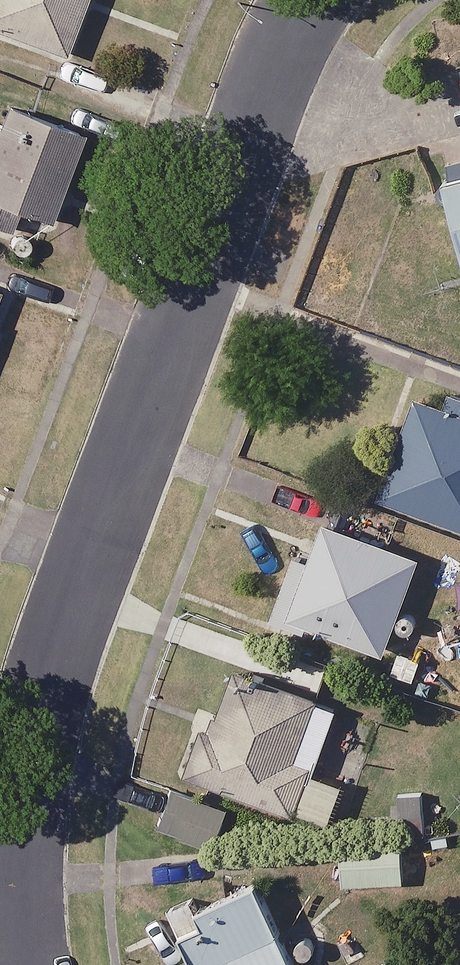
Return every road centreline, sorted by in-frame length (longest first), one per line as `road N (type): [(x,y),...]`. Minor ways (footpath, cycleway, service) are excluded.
road 1 (residential): [(24,964),(14,850),(67,624),(303,0)]

